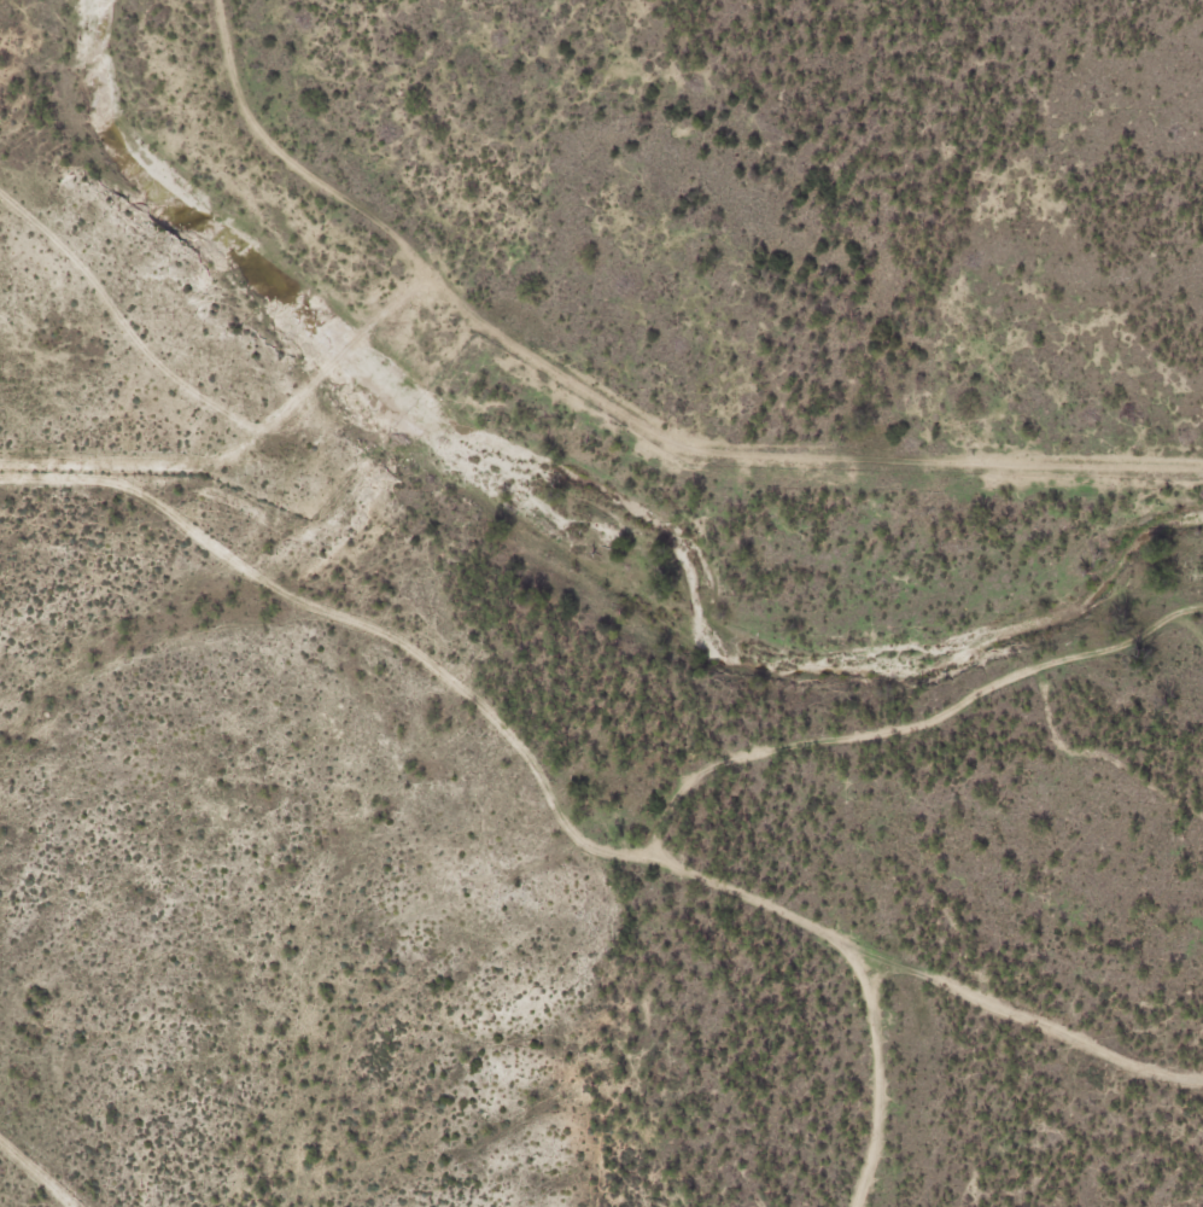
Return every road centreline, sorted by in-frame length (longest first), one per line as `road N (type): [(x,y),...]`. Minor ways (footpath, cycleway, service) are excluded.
road 1 (track): [(1024,1016),(671,865),(595,849),(566,818),(509,728),(408,648),(262,583),(118,479),(0,477)]
road 2 (track): [(1029,468),(701,448),(601,398),(427,279),(387,227),(275,145),(240,94),(222,0)]
road 3 (track): [(118,479),(202,470),(265,431),(427,279)]
road 4 (track): [(265,431),(163,369),(118,309),(0,186)]
road 5 (track): [(854,1206),(877,1131),(878,1045),(864,981),(841,938)]
road 6 (track): [(1029,468),(1202,481)]

